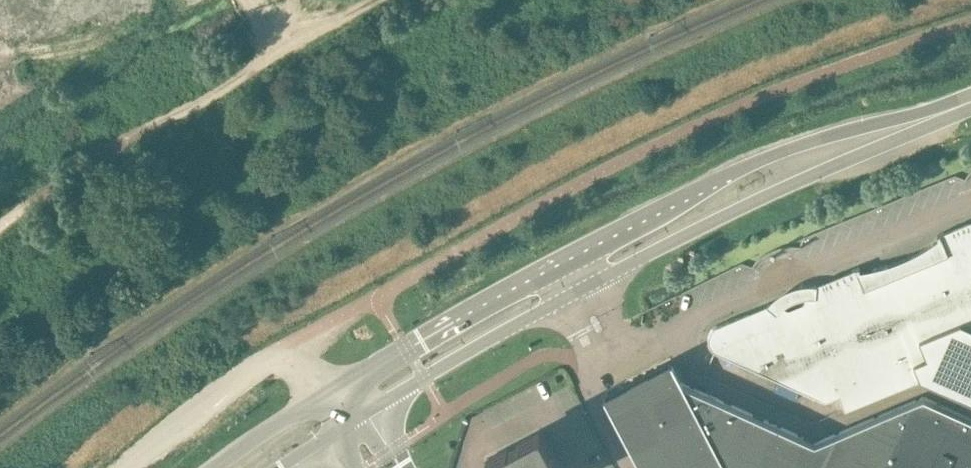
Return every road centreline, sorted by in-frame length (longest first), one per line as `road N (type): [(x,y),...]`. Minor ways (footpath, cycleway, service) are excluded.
road 1 (secondary): [(970,100),(853,141),(574,275)]
road 2 (track): [(0,221),(370,0)]
road 3 (unclassified): [(604,341),(660,336),(970,203)]
road 4 (secondary): [(574,275),(407,349),(339,395)]
road 5 (secondary): [(367,417),(574,275)]
road 6 (unclassified): [(604,341),(595,395),(632,467)]
road 7 (secondary): [(339,395),(239,467)]

